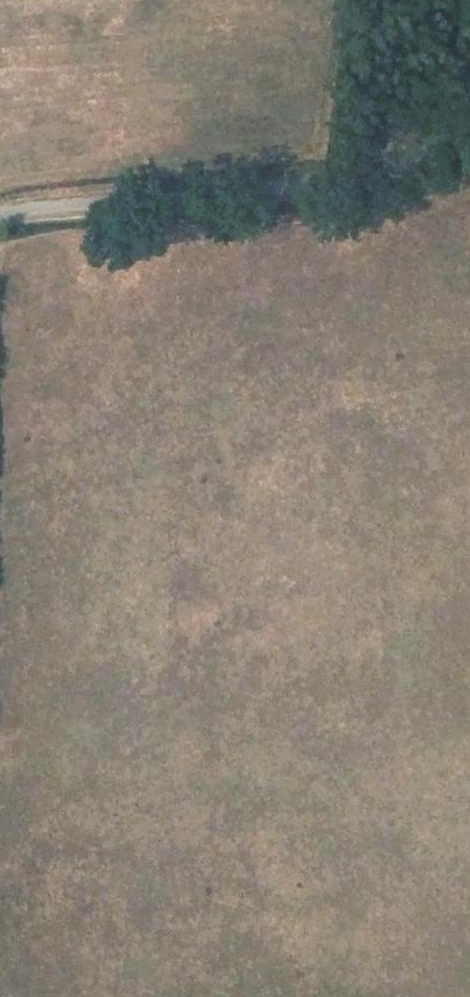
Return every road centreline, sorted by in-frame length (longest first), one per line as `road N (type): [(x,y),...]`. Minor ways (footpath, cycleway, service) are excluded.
road 1 (unclassified): [(0,216),(358,191),(469,147)]

